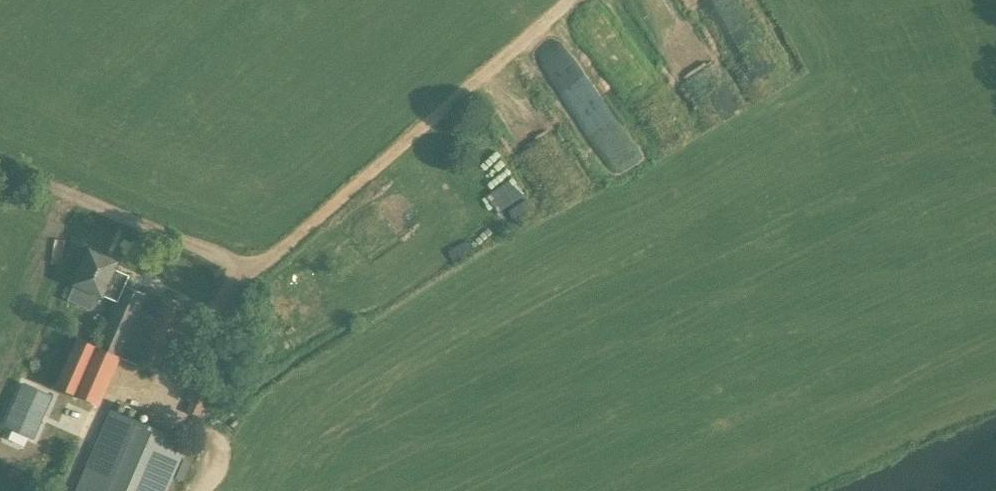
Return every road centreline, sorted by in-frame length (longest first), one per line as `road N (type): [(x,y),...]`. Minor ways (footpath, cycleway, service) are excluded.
road 1 (track): [(0,167),(212,262),(253,262),(286,247),(572,0)]

